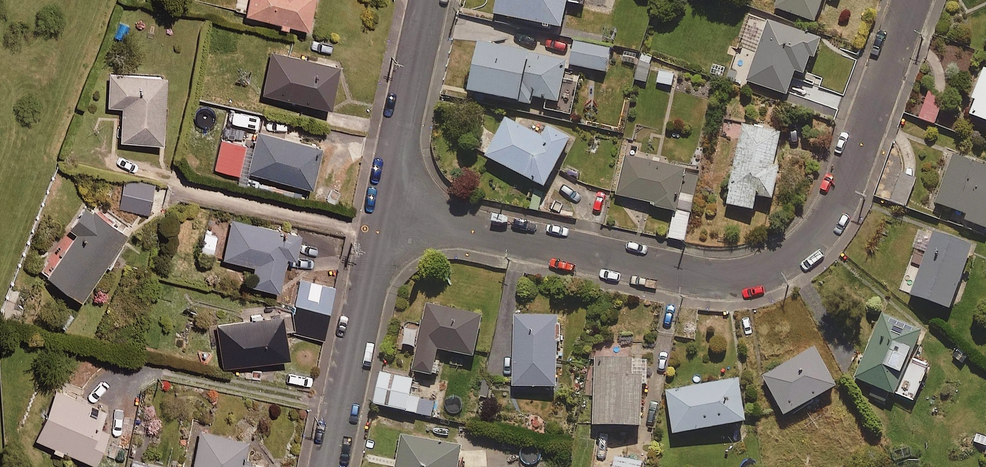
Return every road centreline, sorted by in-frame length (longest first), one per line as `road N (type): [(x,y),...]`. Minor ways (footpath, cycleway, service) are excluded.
road 1 (residential): [(385,209),(678,274),(746,277),(795,256),(830,221),(911,0)]
road 2 (residential): [(385,209),(332,466)]
road 3 (residential): [(431,0),(385,209)]

